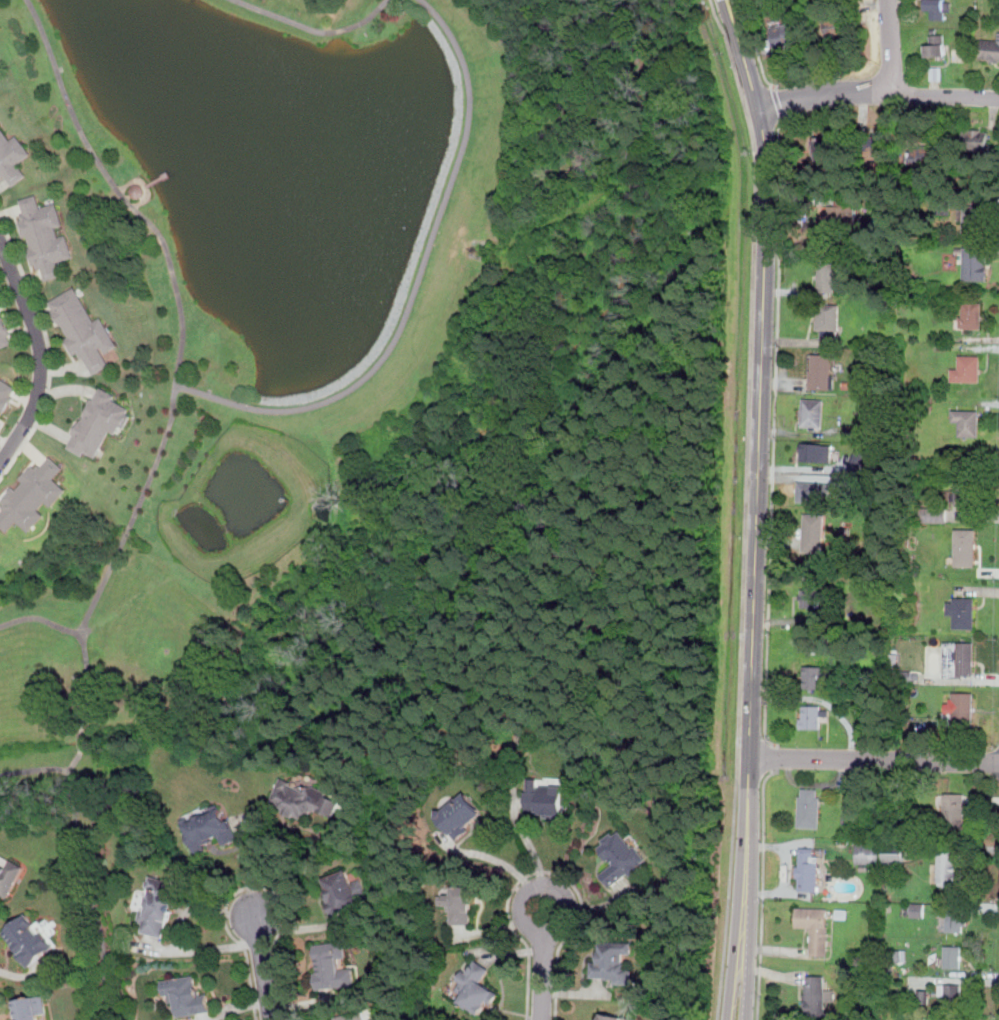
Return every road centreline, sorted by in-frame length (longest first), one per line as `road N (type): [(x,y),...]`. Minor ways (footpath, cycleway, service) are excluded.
road 1 (tertiary): [(749,780),(769,157),(728,0)]
road 2 (residential): [(998,761),(750,756)]
road 3 (residential): [(759,107),(831,92),(998,98)]
road 4 (tertiary): [(749,780),(727,1019)]
road 5 (tertiary): [(746,1019),(755,882),(749,780)]
road 6 (residential): [(0,462),(30,415),(41,374),(36,328),(0,241)]
road 7 (residential): [(542,884),(523,894),(518,909),(523,923),(543,932),(557,928),(567,908),(562,894),(542,884)]

